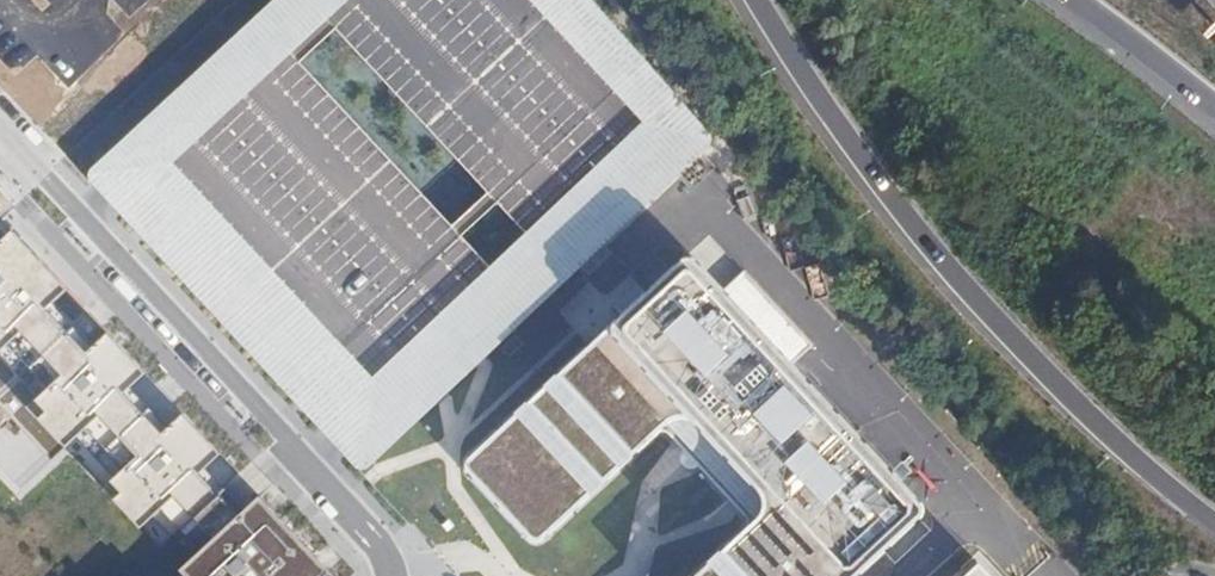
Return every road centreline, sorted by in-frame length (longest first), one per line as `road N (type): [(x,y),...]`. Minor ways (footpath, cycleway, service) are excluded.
road 1 (motorway): [(756,0),(876,174),(1010,329),(1142,462),(1214,520)]
road 2 (residential): [(395,575),(374,538),(313,467),(0,128)]
road 3 (motorway): [(1061,0),(1214,108)]

